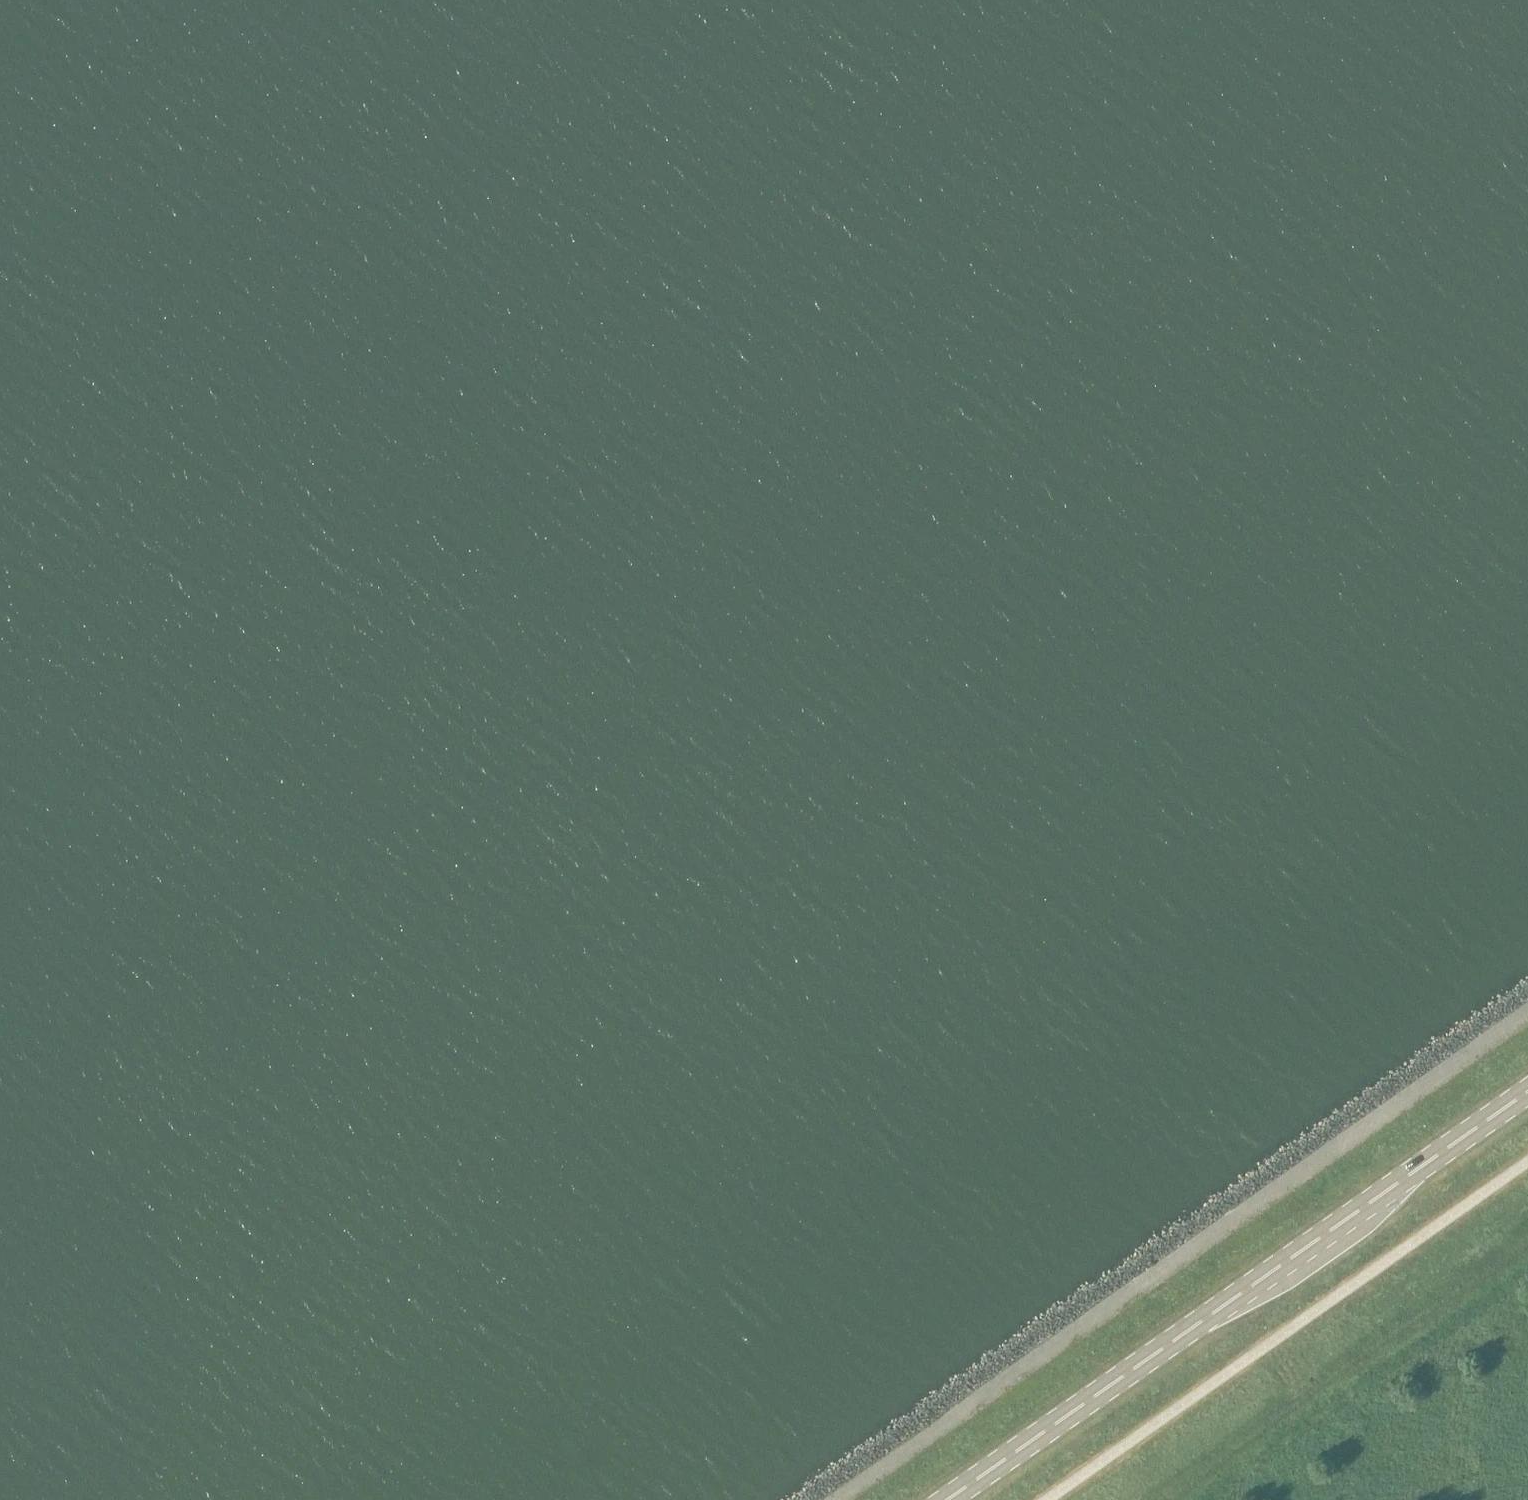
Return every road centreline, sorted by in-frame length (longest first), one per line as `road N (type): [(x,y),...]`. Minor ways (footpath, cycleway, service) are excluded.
road 1 (secondary): [(933,1499),(1527,1081)]

